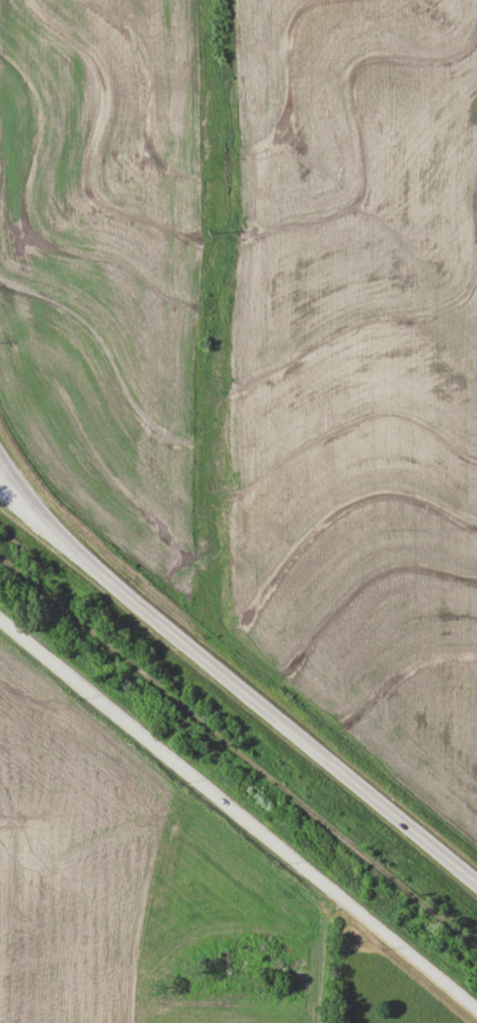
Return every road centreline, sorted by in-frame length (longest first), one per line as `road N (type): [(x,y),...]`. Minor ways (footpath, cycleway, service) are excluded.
road 1 (residential): [(476,885),(63,547),(0,459)]
road 2 (residential): [(0,621),(476,1012)]

